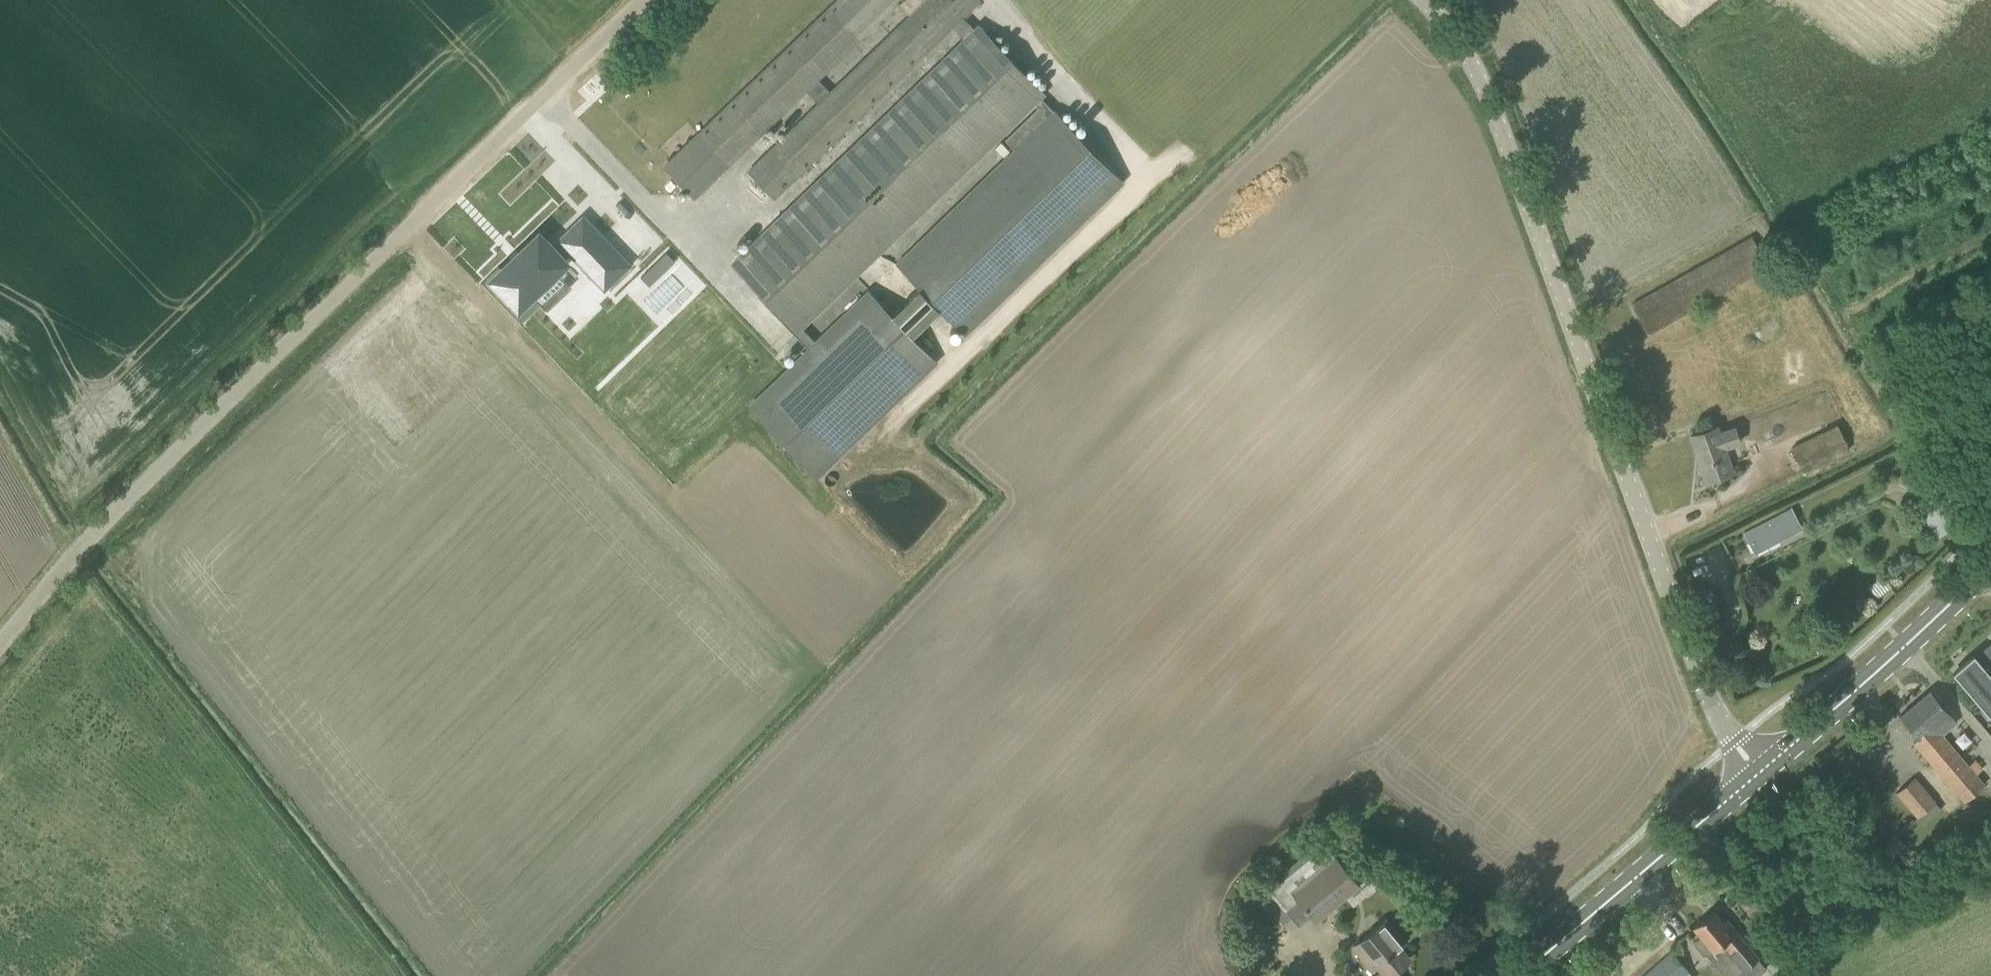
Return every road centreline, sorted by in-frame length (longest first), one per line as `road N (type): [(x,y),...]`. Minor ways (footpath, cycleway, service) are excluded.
road 1 (unclassified): [(0,645),(77,551),(204,420),(643,0)]
road 2 (tertiary): [(1764,769),(1717,712),(1498,116),(1425,0)]
road 3 (secondary): [(1524,975),(1764,769)]
road 4 (secondary): [(1764,769),(1985,568)]

